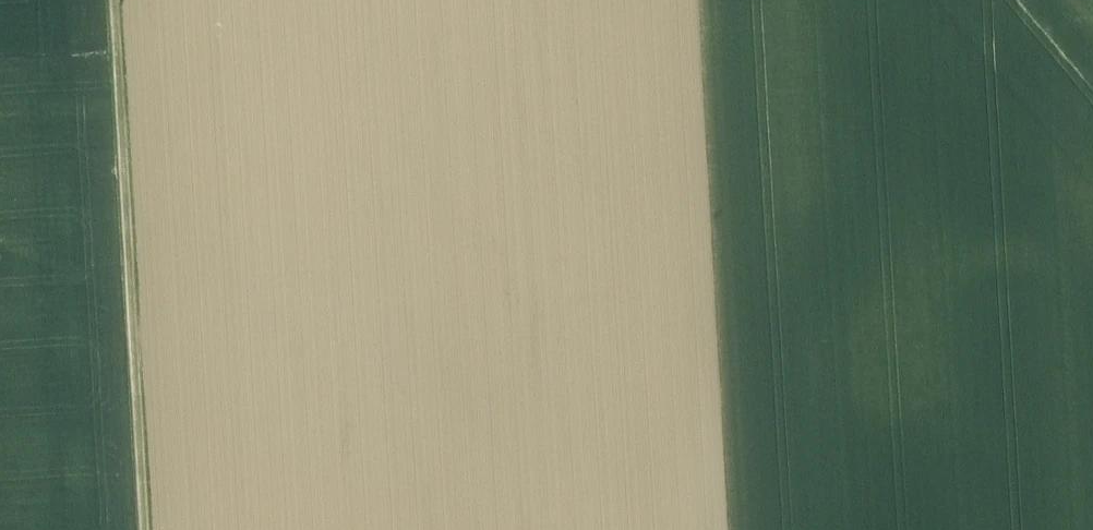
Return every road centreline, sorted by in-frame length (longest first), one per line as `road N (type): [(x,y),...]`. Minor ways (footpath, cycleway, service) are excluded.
road 1 (track): [(113,0),(144,529)]

